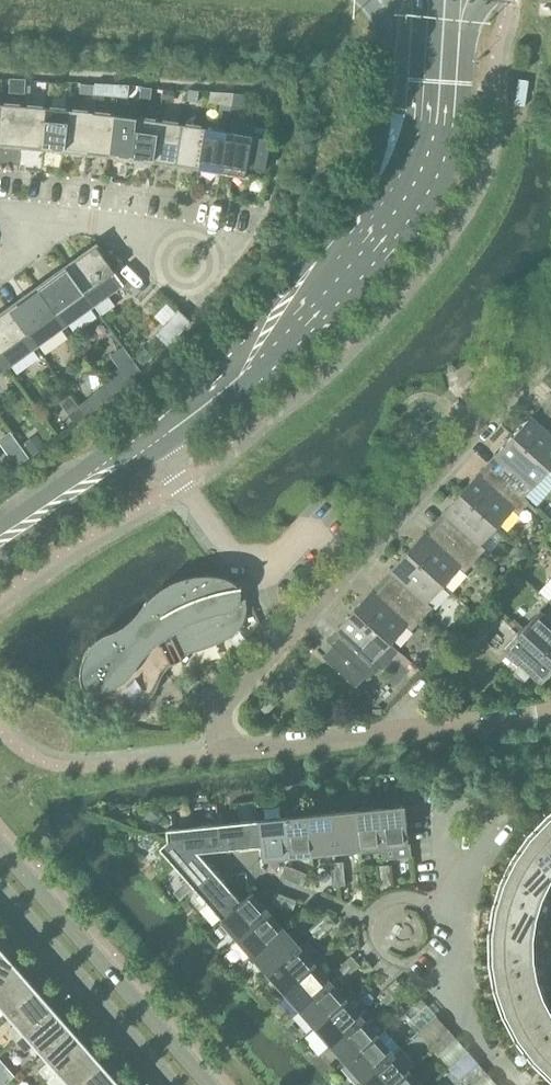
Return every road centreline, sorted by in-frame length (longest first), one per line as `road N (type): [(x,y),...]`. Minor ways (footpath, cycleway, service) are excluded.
road 1 (residential): [(550,714),(220,751),(219,744),(227,705),(550,350)]
road 2 (tertiary): [(0,558),(251,383),(397,207),(434,138),(450,0)]
road 3 (tertiary): [(390,0),(376,161),(336,224),(269,303),(116,445),(0,525)]
road 4 (tertiary): [(210,1084),(0,848)]
road 5 (tertiary): [(0,885),(176,1084)]
road 6 (residential): [(430,957),(406,972),(388,970),(365,949),(374,909),(396,899),(416,902)]
road 7 (residential): [(57,217),(152,226),(189,262)]
road 8 (residential): [(484,831),(462,884),(461,968)]
road 9 (residential): [(461,968),(473,1017),(509,1079)]

